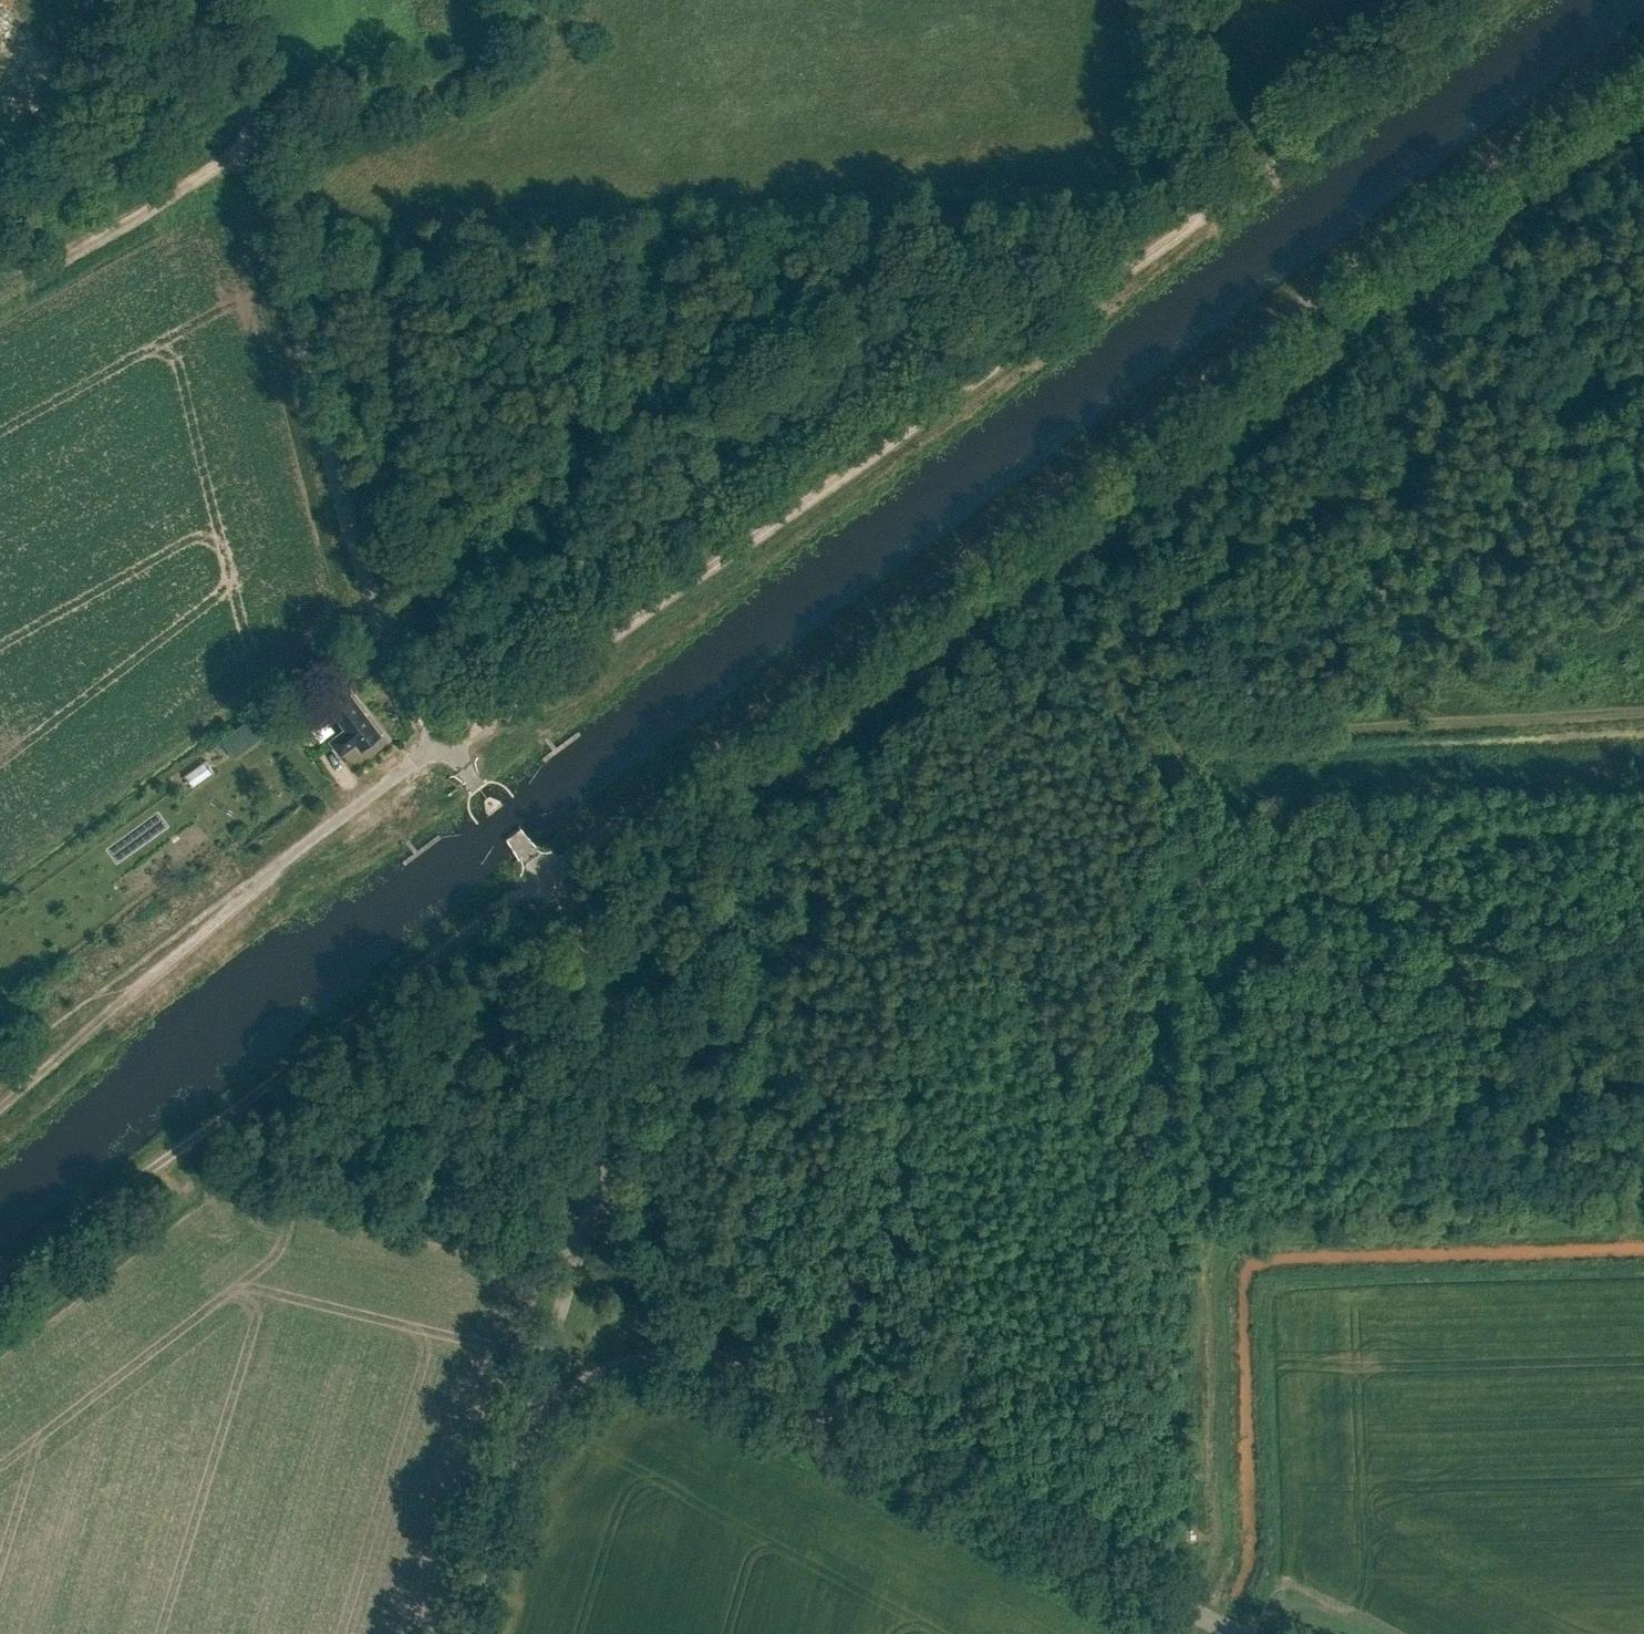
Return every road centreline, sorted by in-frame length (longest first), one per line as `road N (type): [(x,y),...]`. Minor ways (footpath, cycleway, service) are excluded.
road 1 (track): [(272,872),(396,777),(866,454),(1487,0)]
road 2 (track): [(0,1285),(1143,419)]
road 3 (unclassified): [(607,1169),(608,1030),(591,956),(418,699),(358,554),(221,0)]
road 4 (track): [(1185,729),(1166,762),(1201,1226),(1215,1564),(1225,1583),(1208,1622)]
road 5 (track): [(1143,419),(1471,159),(1643,45)]
road 6 (unclassified): [(710,1357),(1231,1633)]
road 7 (track): [(1643,395),(1422,563),(1264,648),(1185,729)]
road 8 (track): [(1643,711),(1185,729)]
road 9 (track): [(1185,729),(1174,684),(1193,629),(1259,541),(1143,419)]
road 10 (track): [(272,872),(0,1104)]
road 11 (track): [(0,290),(256,143)]
road 12 (unclassified): [(525,1430),(607,1169)]
road 13 (unclassified): [(710,1357),(671,1320),(646,1279),(623,1232),(607,1169)]
road 14 (unclassified): [(462,1633),(525,1430)]
road 15 (unclassified): [(525,1430),(568,1395),(618,1369),(710,1357)]

